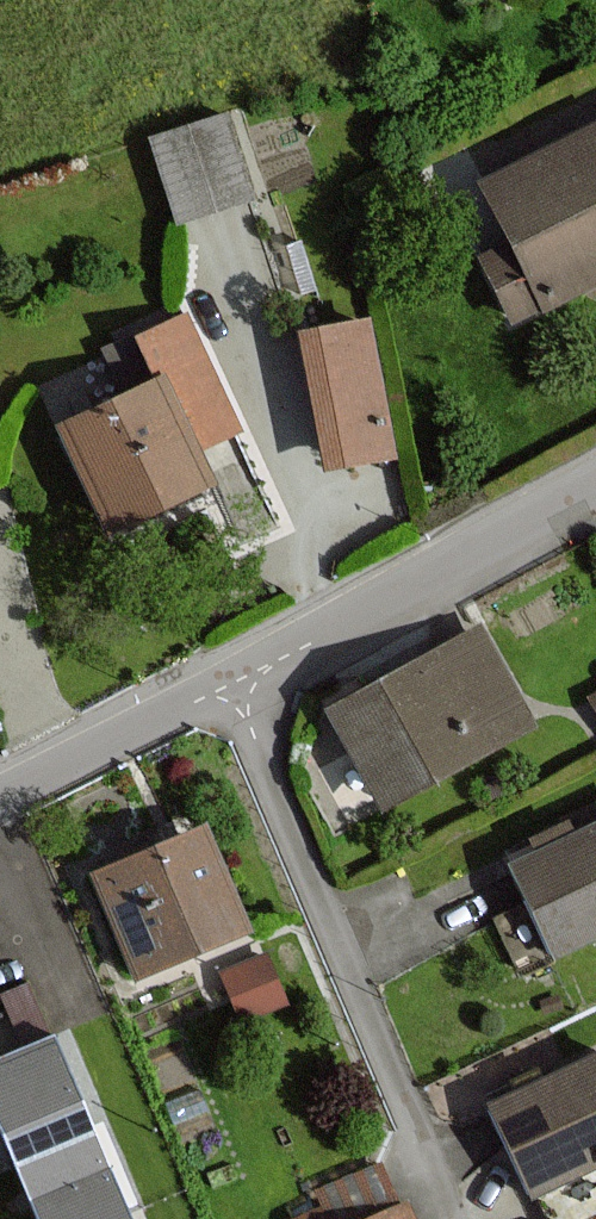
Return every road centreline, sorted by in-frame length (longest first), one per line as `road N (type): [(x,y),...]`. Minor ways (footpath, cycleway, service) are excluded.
road 1 (residential): [(450,1218),(226,678)]
road 2 (residential): [(226,678),(595,487)]
road 3 (residential): [(0,795),(226,678)]

